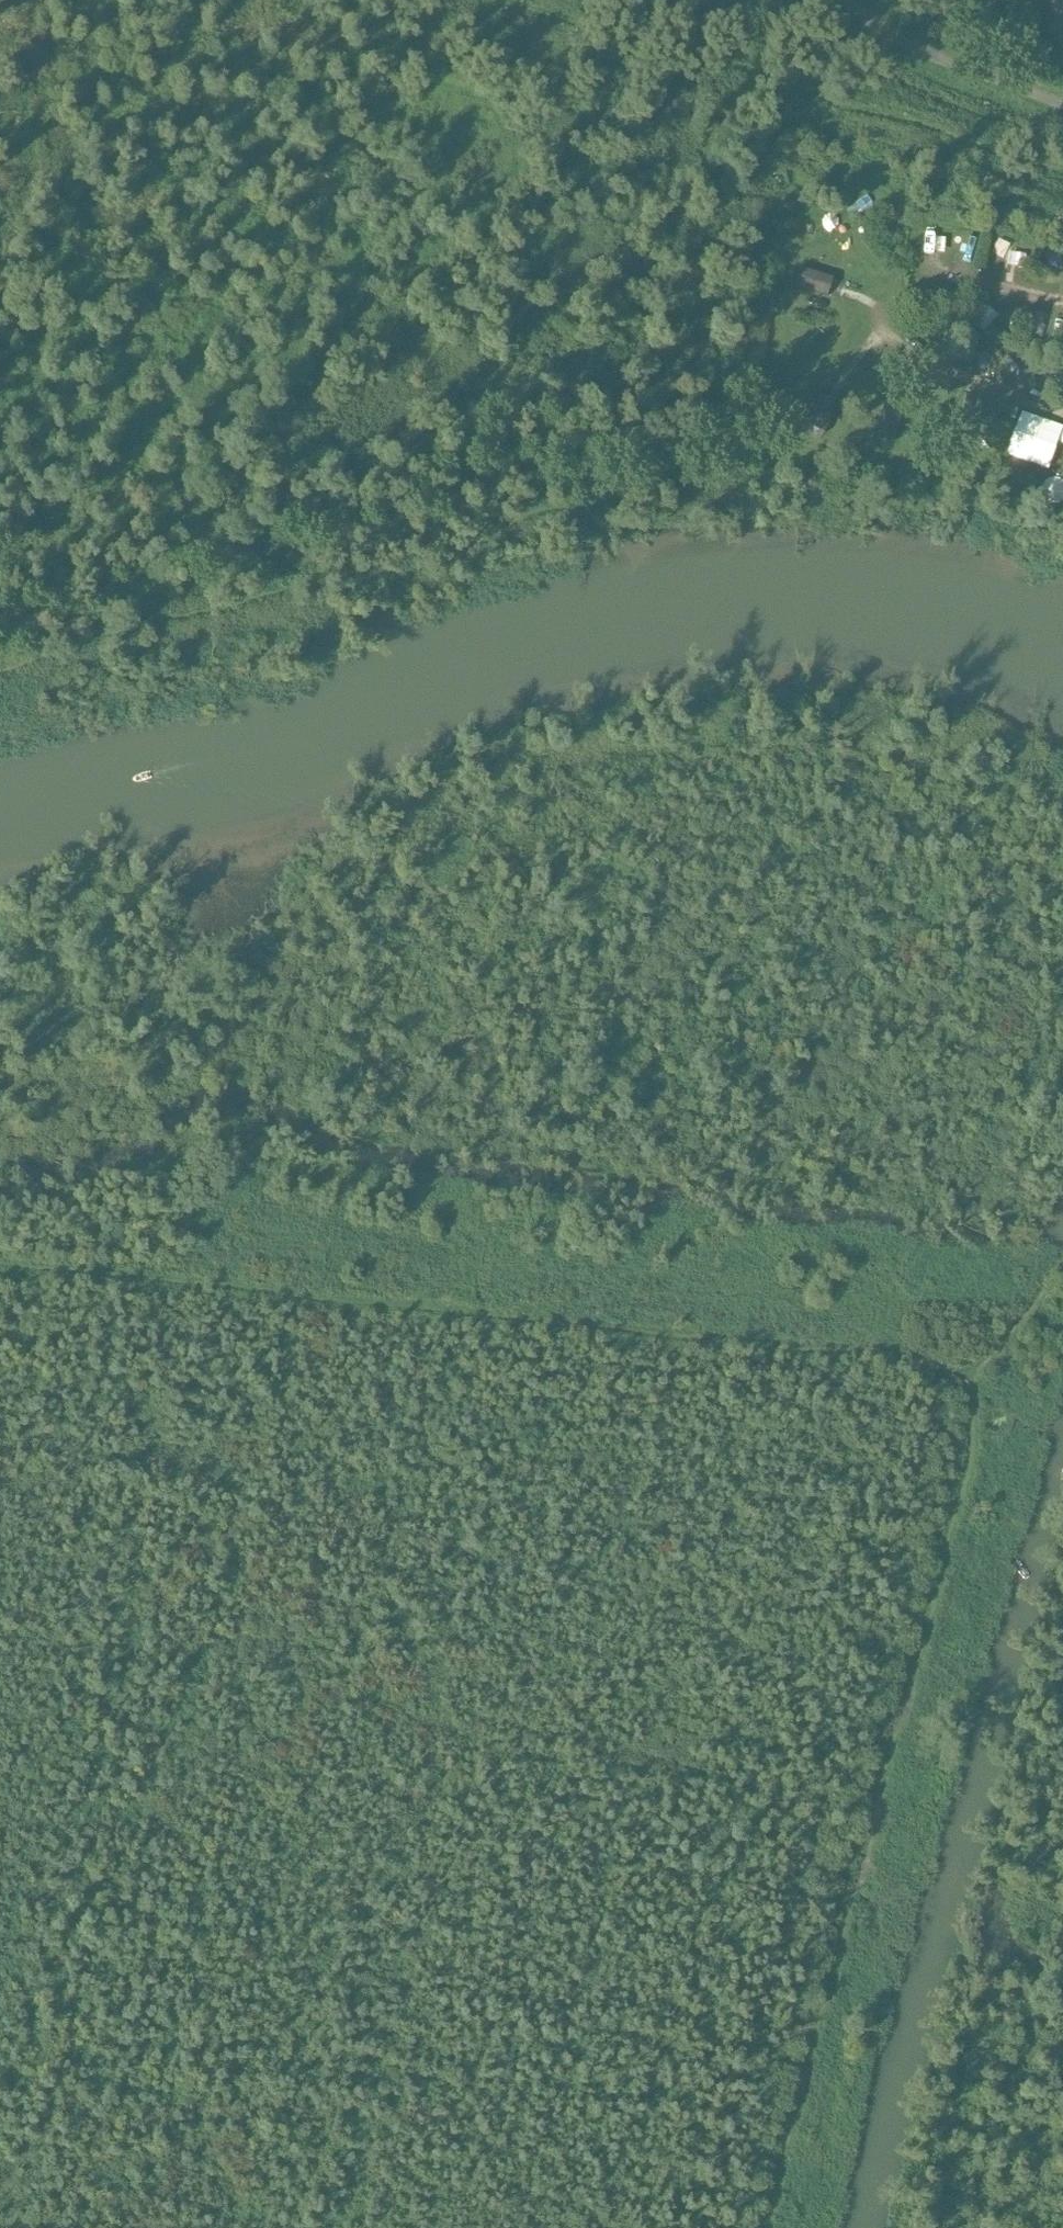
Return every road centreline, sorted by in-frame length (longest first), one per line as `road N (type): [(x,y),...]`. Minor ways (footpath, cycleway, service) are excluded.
road 1 (track): [(735,67),(1062,166)]
road 2 (track): [(510,0),(735,67)]

